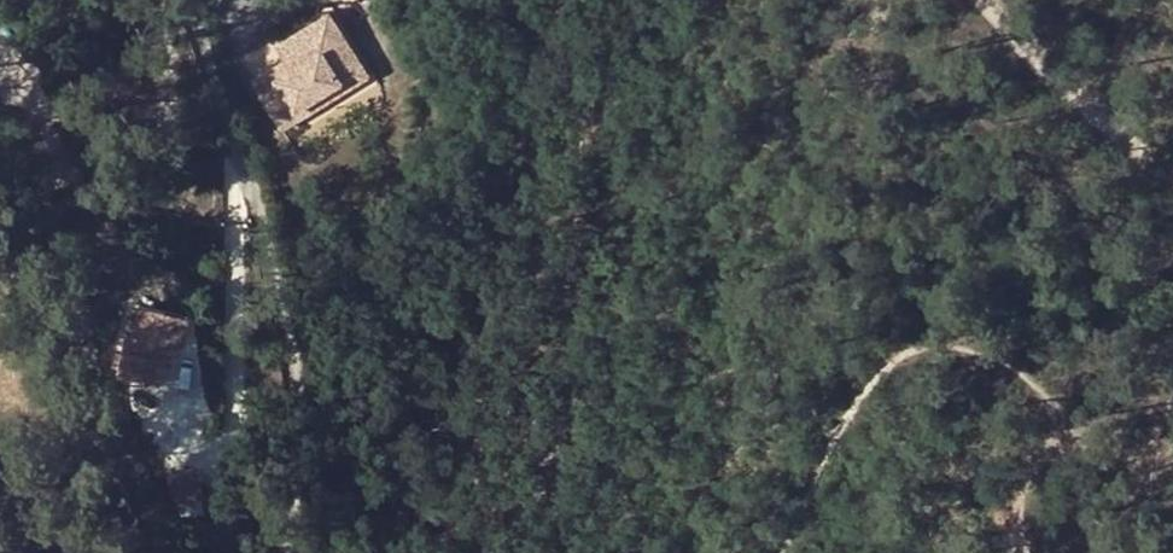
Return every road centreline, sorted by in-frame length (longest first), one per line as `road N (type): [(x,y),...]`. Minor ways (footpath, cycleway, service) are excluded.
road 1 (track): [(279,552),(307,372),(274,214),(242,143)]
road 2 (track): [(1172,166),(972,0)]
road 3 (track): [(1025,552),(1015,540),(1015,467),(1042,439),(1135,423),(1172,428)]
road 4 (residential): [(242,143),(171,0)]

